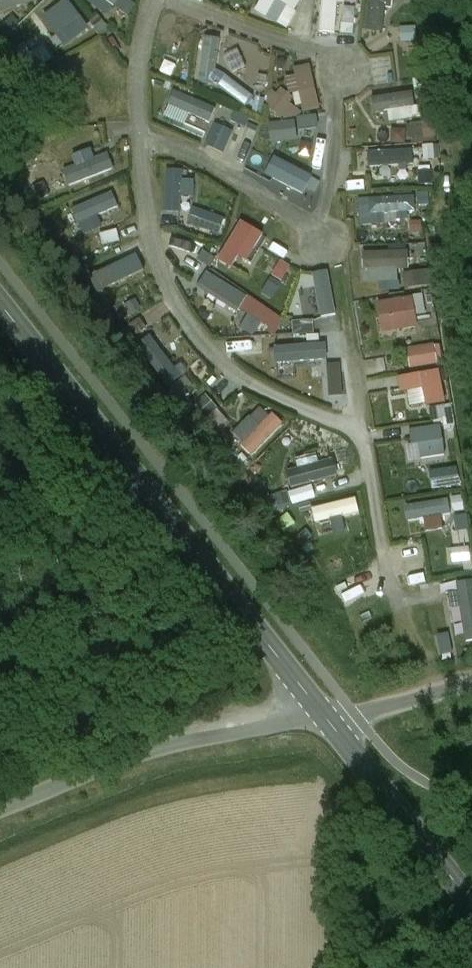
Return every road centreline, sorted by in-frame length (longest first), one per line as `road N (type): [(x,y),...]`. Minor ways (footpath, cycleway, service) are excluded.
road 1 (secondary): [(326,719),(0,305)]
road 2 (unclassified): [(326,719),(125,759),(0,812)]
road 3 (secondary): [(471,904),(326,719)]
road 4 (unclassified): [(471,686),(326,719)]

